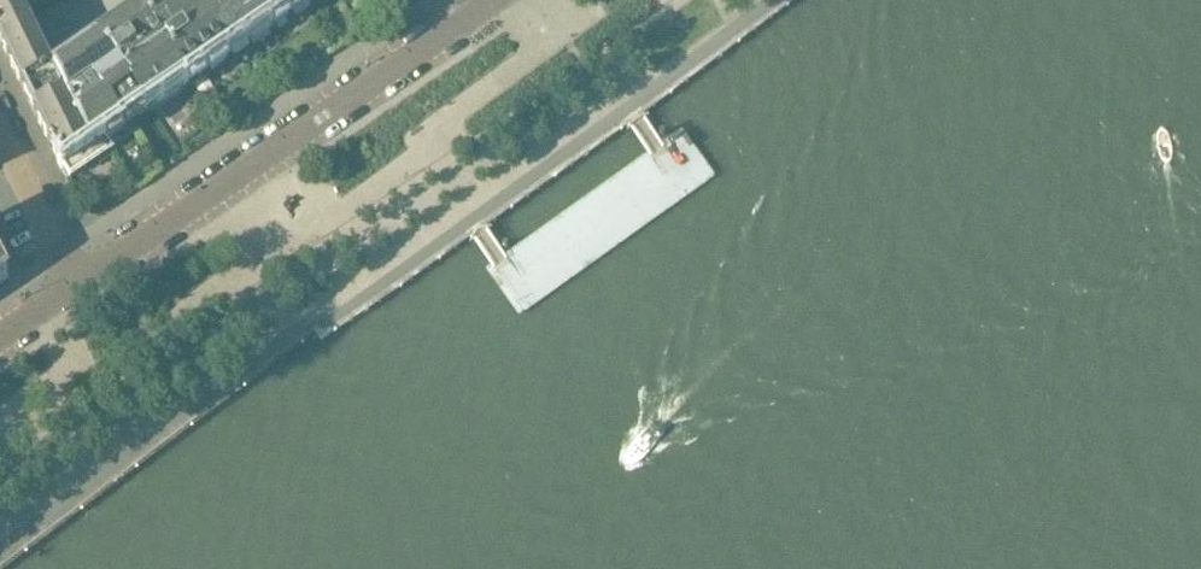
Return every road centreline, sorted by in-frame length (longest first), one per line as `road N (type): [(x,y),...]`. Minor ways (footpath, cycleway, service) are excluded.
road 1 (tertiary): [(76,287),(490,0)]
road 2 (residential): [(76,287),(0,132)]

